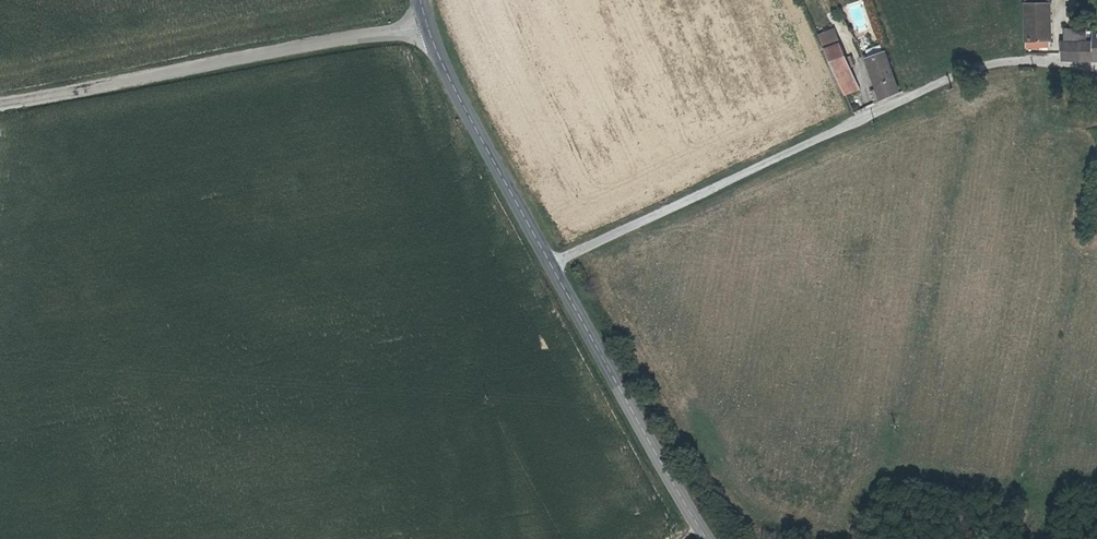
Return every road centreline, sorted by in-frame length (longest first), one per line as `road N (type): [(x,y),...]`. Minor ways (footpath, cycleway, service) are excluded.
road 1 (residential): [(1096,63),(1019,61),(985,68),(550,265)]
road 2 (unclassified): [(0,99),(427,25)]
road 3 (secondary): [(705,538),(550,265)]
road 4 (secondary): [(550,265),(427,25)]

